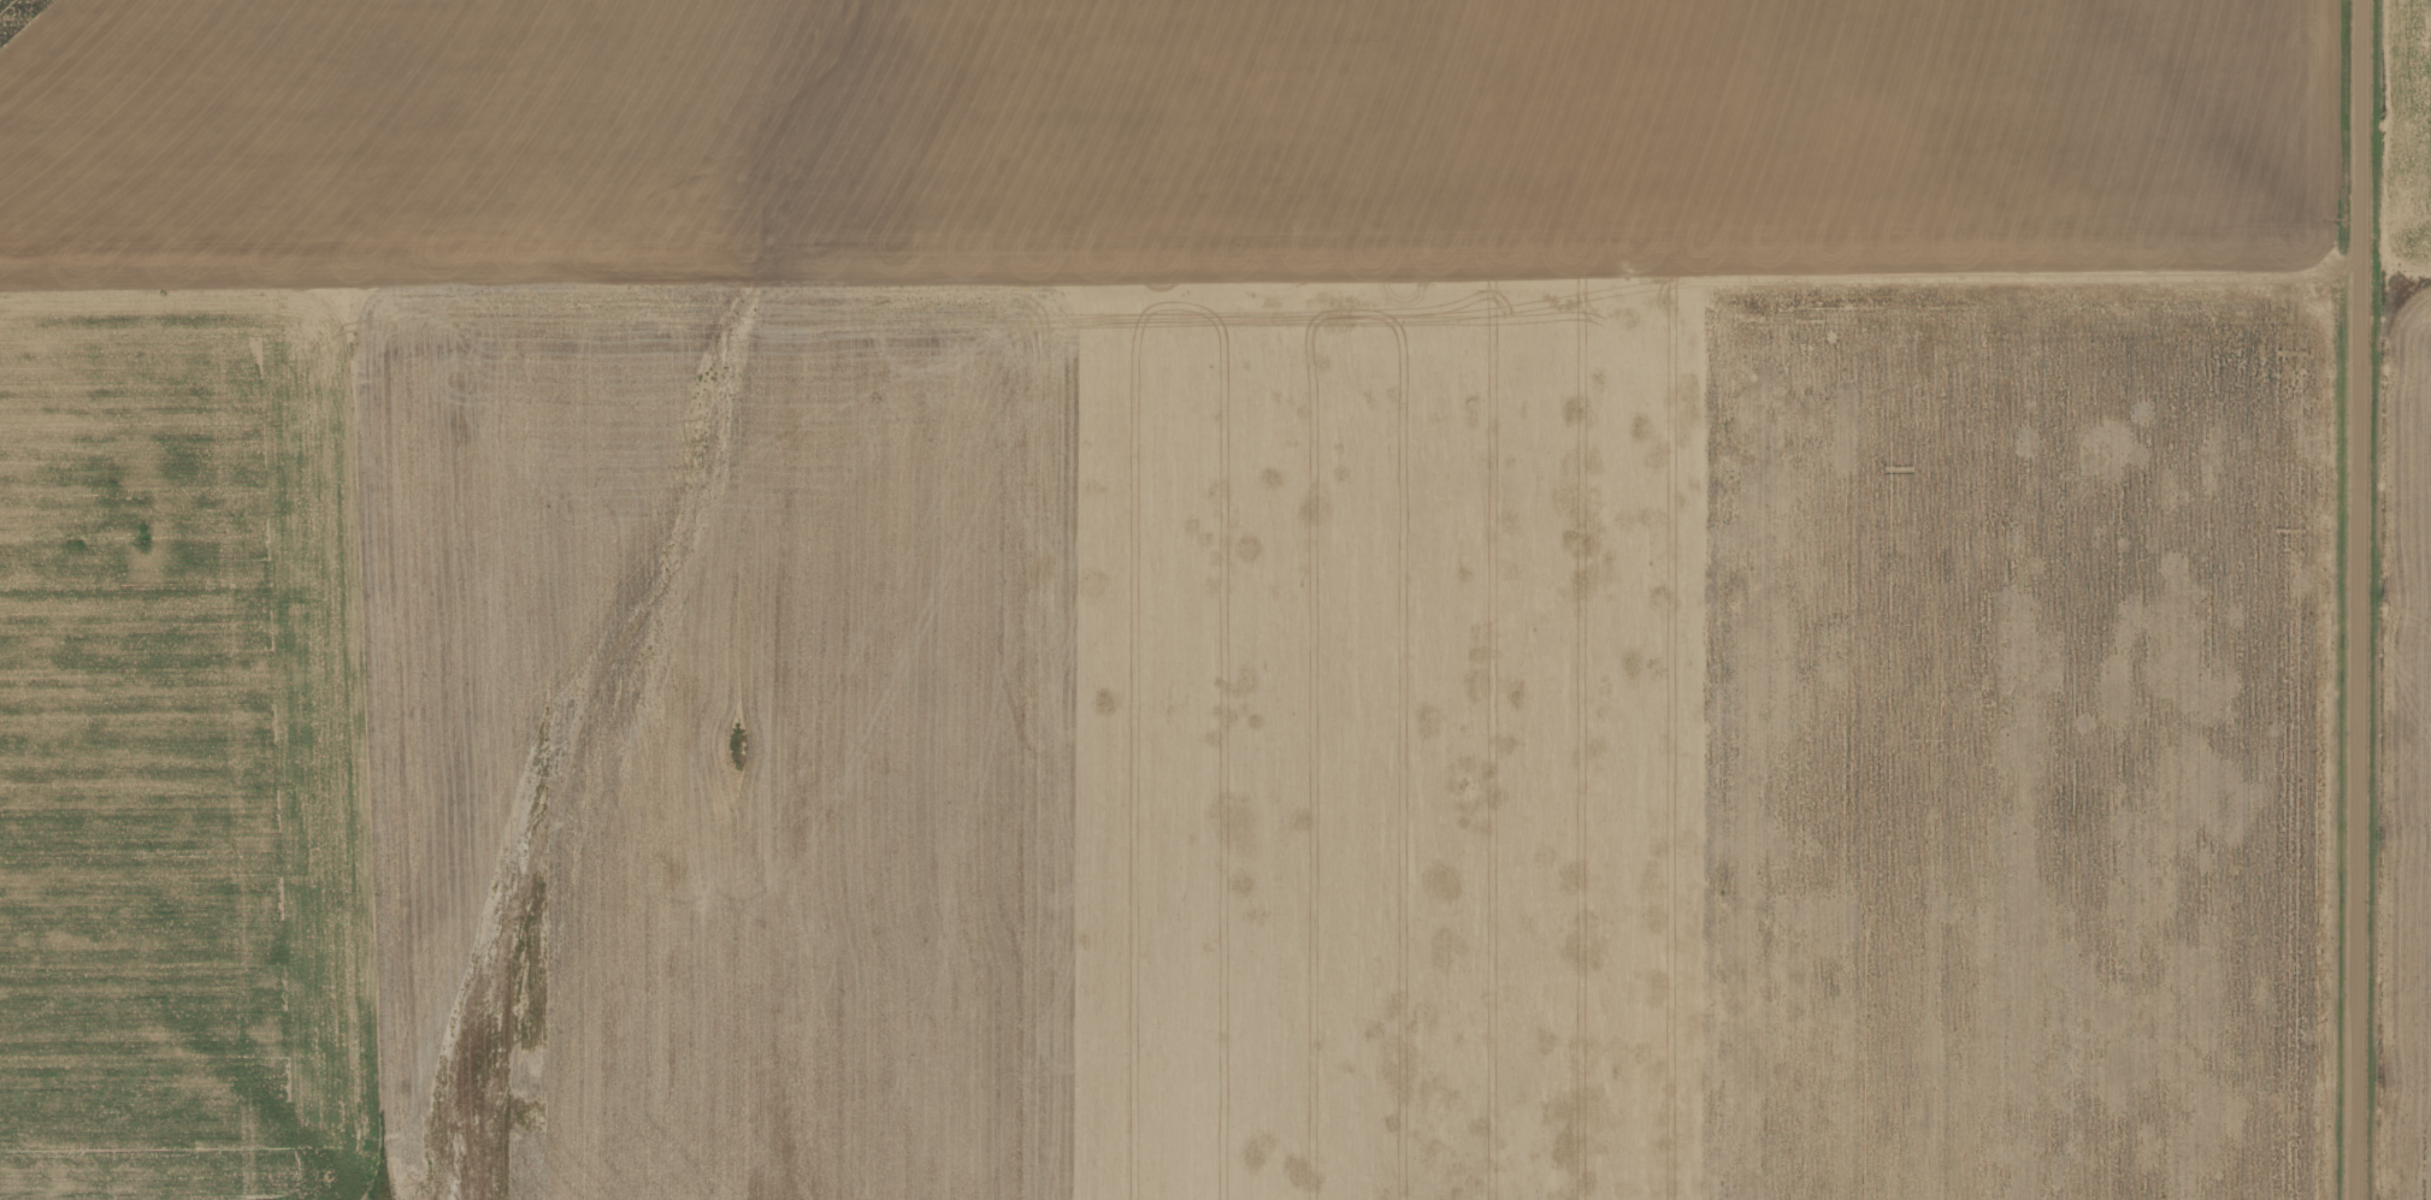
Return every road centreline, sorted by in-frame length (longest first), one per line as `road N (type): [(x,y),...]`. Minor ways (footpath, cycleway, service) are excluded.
road 1 (residential): [(2355,1199),(2358,0)]

